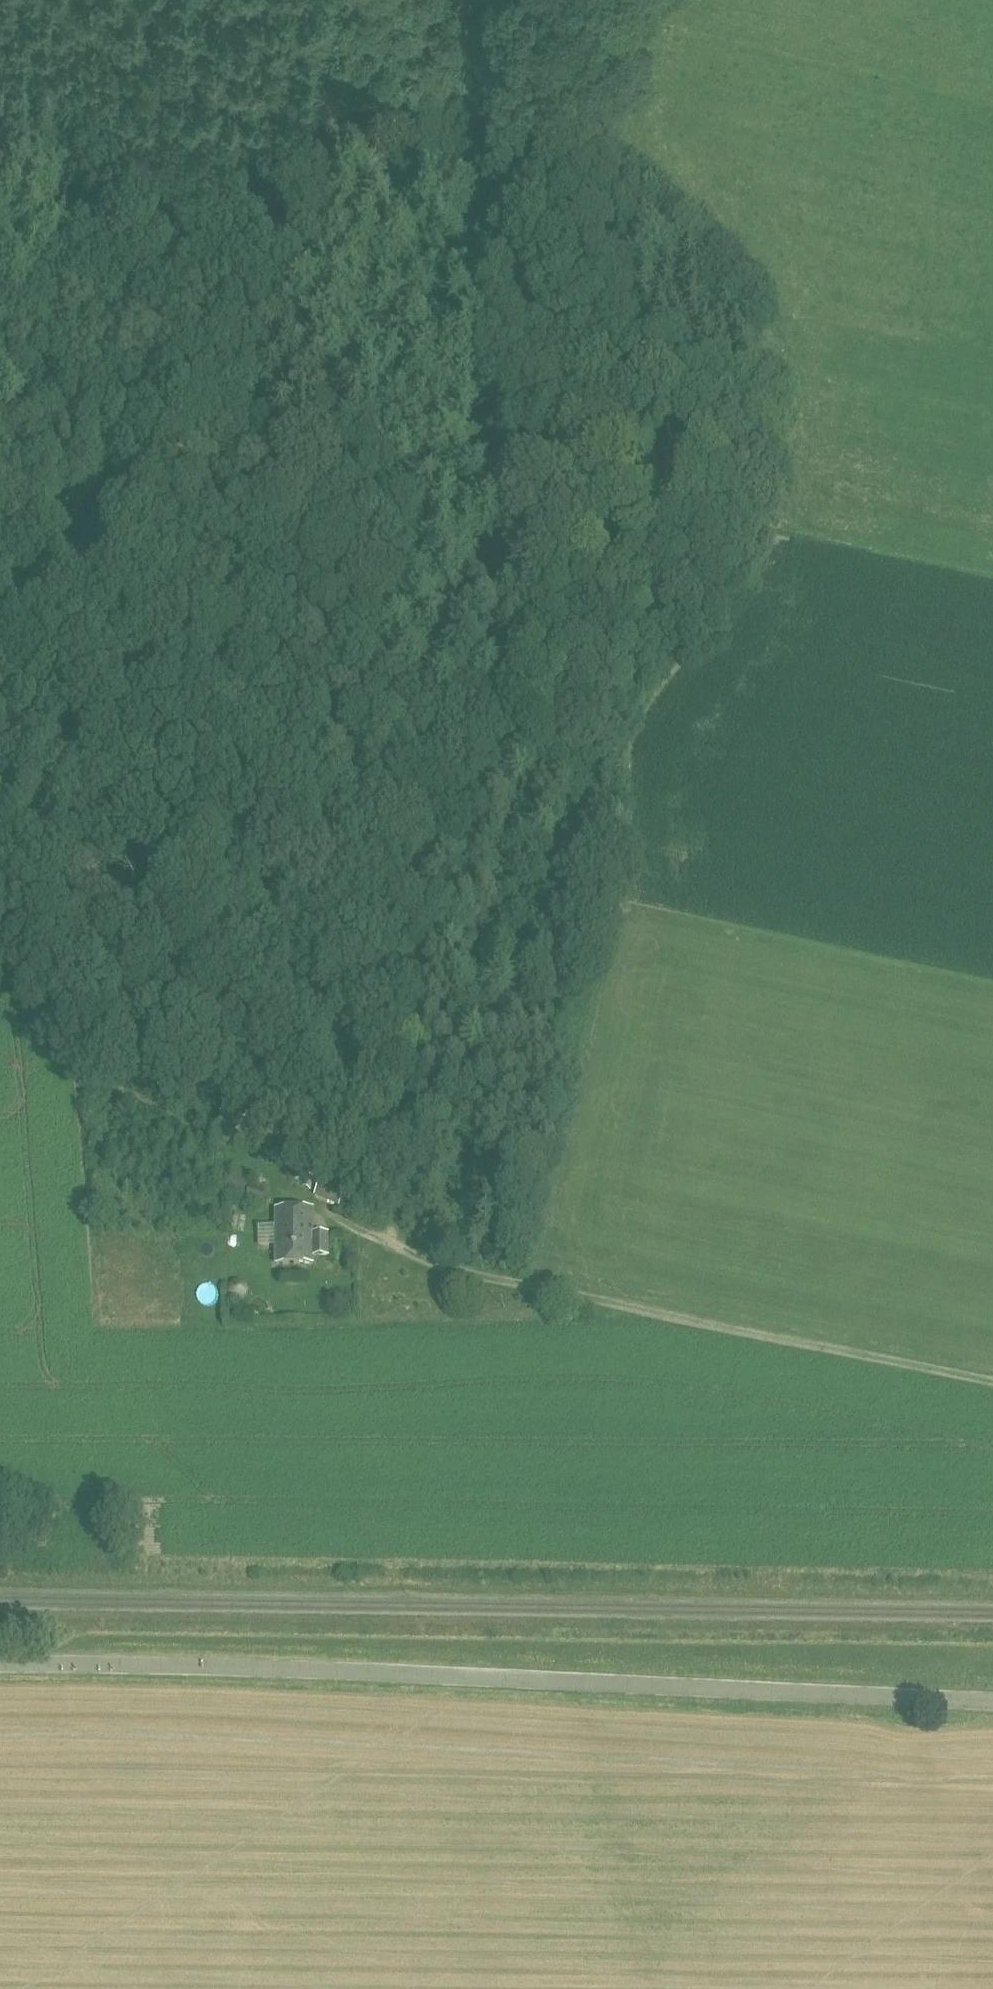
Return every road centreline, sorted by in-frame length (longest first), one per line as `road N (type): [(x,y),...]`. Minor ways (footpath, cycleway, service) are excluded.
road 1 (unclassified): [(0,1667),(992,1700)]
road 2 (track): [(327,1214),(426,1257),(992,1380)]

